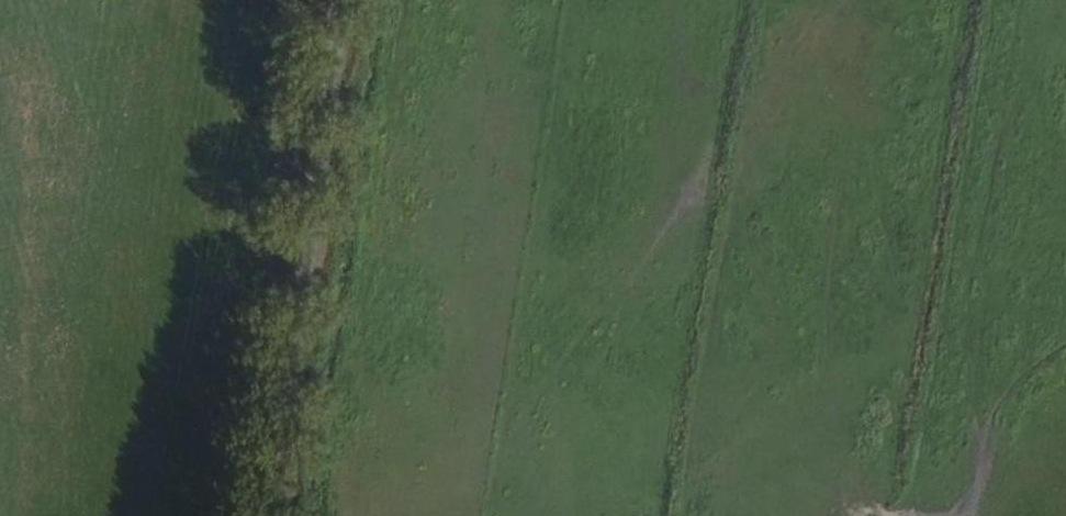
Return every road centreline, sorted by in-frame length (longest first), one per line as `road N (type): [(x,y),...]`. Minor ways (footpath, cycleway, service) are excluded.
road 1 (unclassified): [(270,515),(307,310),(346,0)]

